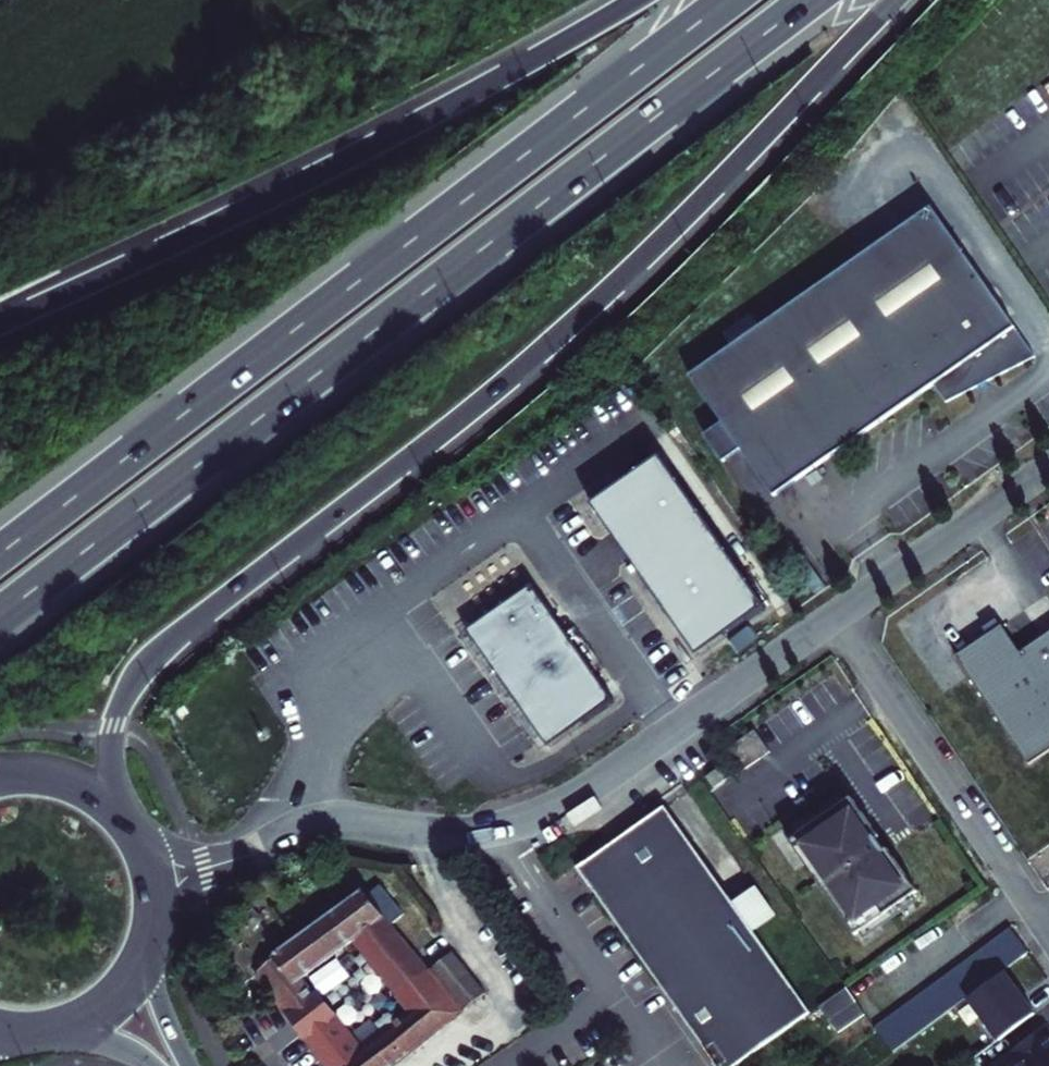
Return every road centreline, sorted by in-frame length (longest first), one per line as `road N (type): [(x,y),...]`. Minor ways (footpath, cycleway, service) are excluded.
road 1 (trunk): [(113,811),(113,729),(148,661),(545,350),(894,0)]
road 2 (trunk): [(0,618),(810,0)]
road 3 (trunk): [(729,0),(0,555)]
road 4 (trunk): [(635,0),(354,153),(0,319)]
road 5 (unclassified): [(275,842),(334,821),(454,834),(517,825),(590,789),(836,618)]
road 6 (residential): [(836,618),(1048,937)]
road 7 (unclassified): [(836,618),(1048,468)]
road 8 (unclassified): [(275,842),(204,855),(131,833)]
road 9 (unclassified): [(150,921),(275,842)]
road 10 (secondary): [(186,1065),(145,944)]
road 11 (secondary): [(58,1026),(112,996),(145,944)]

